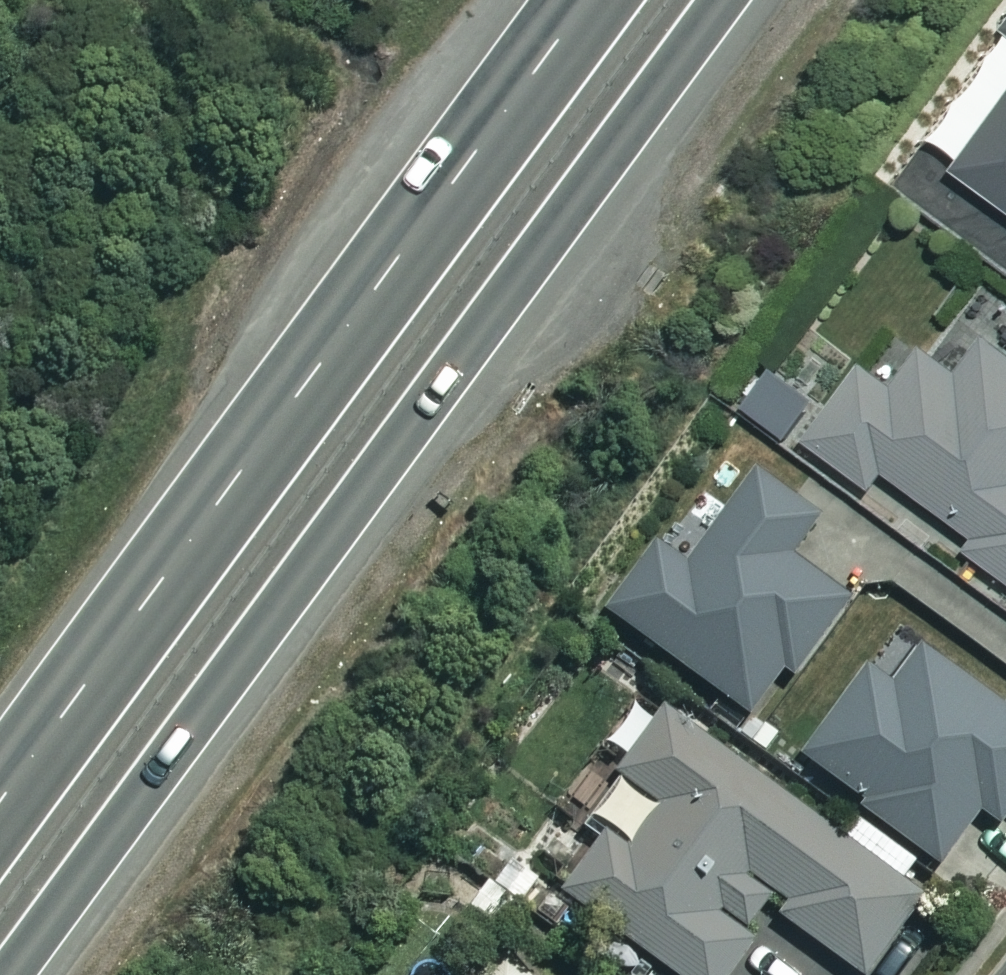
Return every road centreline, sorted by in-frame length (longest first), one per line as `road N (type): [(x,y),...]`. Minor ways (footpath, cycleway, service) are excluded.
road 1 (trunk): [(724,0),(7,974)]
road 2 (trunk): [(0,799),(587,0)]

